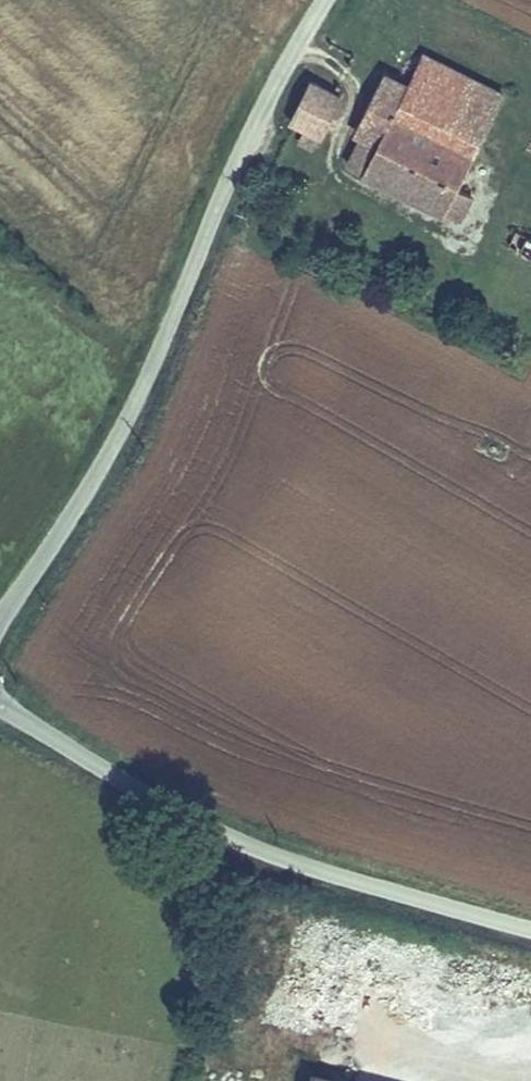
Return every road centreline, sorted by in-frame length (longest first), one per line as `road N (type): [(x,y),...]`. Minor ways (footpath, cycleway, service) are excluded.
road 1 (unclassified): [(0,621),(103,464),(280,68),(323,0)]
road 2 (unclassified): [(0,704),(111,774),(269,855),(530,931)]

